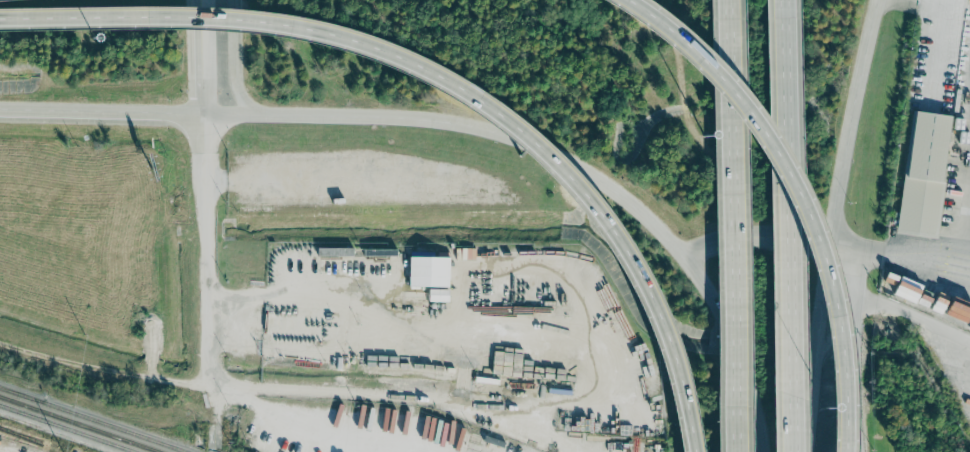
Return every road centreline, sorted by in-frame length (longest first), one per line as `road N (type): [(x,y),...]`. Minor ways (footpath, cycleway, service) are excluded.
road 1 (motorway): [(0,18),(205,16),(313,28),(409,59),(460,88),(519,127),(601,215),(679,370),(695,451)]
road 2 (primary): [(201,113),(414,115),(503,132),(578,164),(688,258)]
road 3 (motorway): [(844,408),(831,271),(794,172),(735,95),(664,25),(625,0)]
road 4 (primary): [(811,451),(828,245),(880,0)]
road 5 (residential): [(214,444),(199,0)]
road 6 (motorway): [(798,412),(789,0)]
road 7 (motorway): [(732,0),(739,409)]
road 8 (residential): [(0,334),(208,385)]
road 9 (primary): [(688,258),(747,367),(766,451)]
road 10 (primary): [(0,106),(201,113)]
road 11 (tertiary): [(858,451),(860,252)]
road 12 (primary): [(688,258),(733,237),(828,245)]
road 13 (primary): [(234,0),(237,82),(259,113)]

